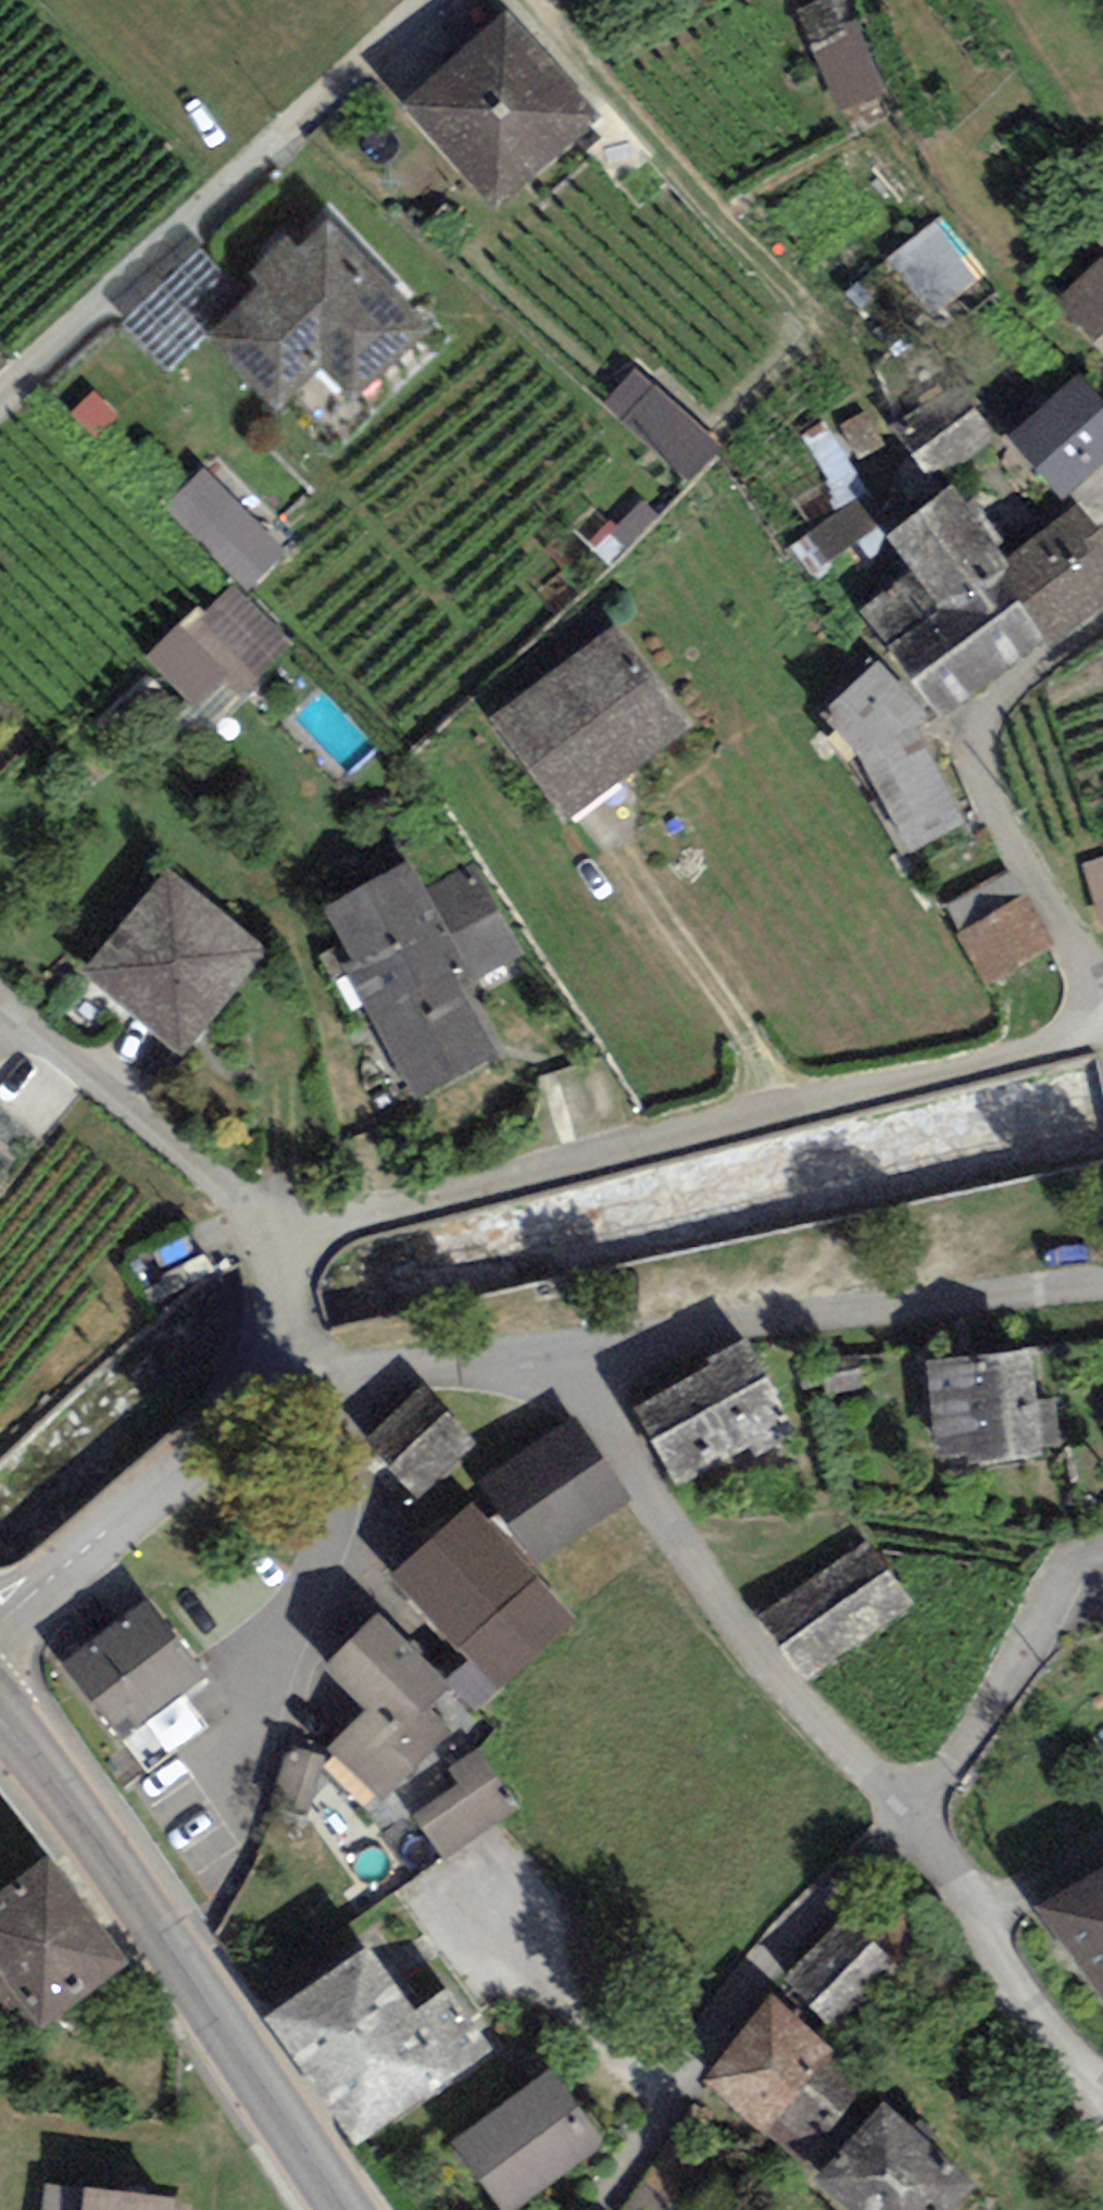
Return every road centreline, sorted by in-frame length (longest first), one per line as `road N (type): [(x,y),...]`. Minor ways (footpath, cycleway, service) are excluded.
road 1 (residential): [(271,1250),(342,1222),(1033,1051),(1069,1031),(1080,1017),(1080,964),(978,773),(974,748),(984,718),(1009,686),(1102,620)]
road 2 (residential): [(557,1351),(762,1663),(853,1760),(910,1805),(1057,2031),(1102,2086)]
road 3 (secondary): [(0,1716),(81,1819),(342,2209)]
road 4 (residential): [(557,1351),(1102,1281)]
road 5 (unclassified): [(284,1360),(0,1619)]
road 6 (unclassified): [(0,1001),(271,1250)]
road 7 (track): [(523,0),(724,211)]
road 8 (residential): [(284,1360),(557,1351)]
road 9 (track): [(724,211),(841,343)]

